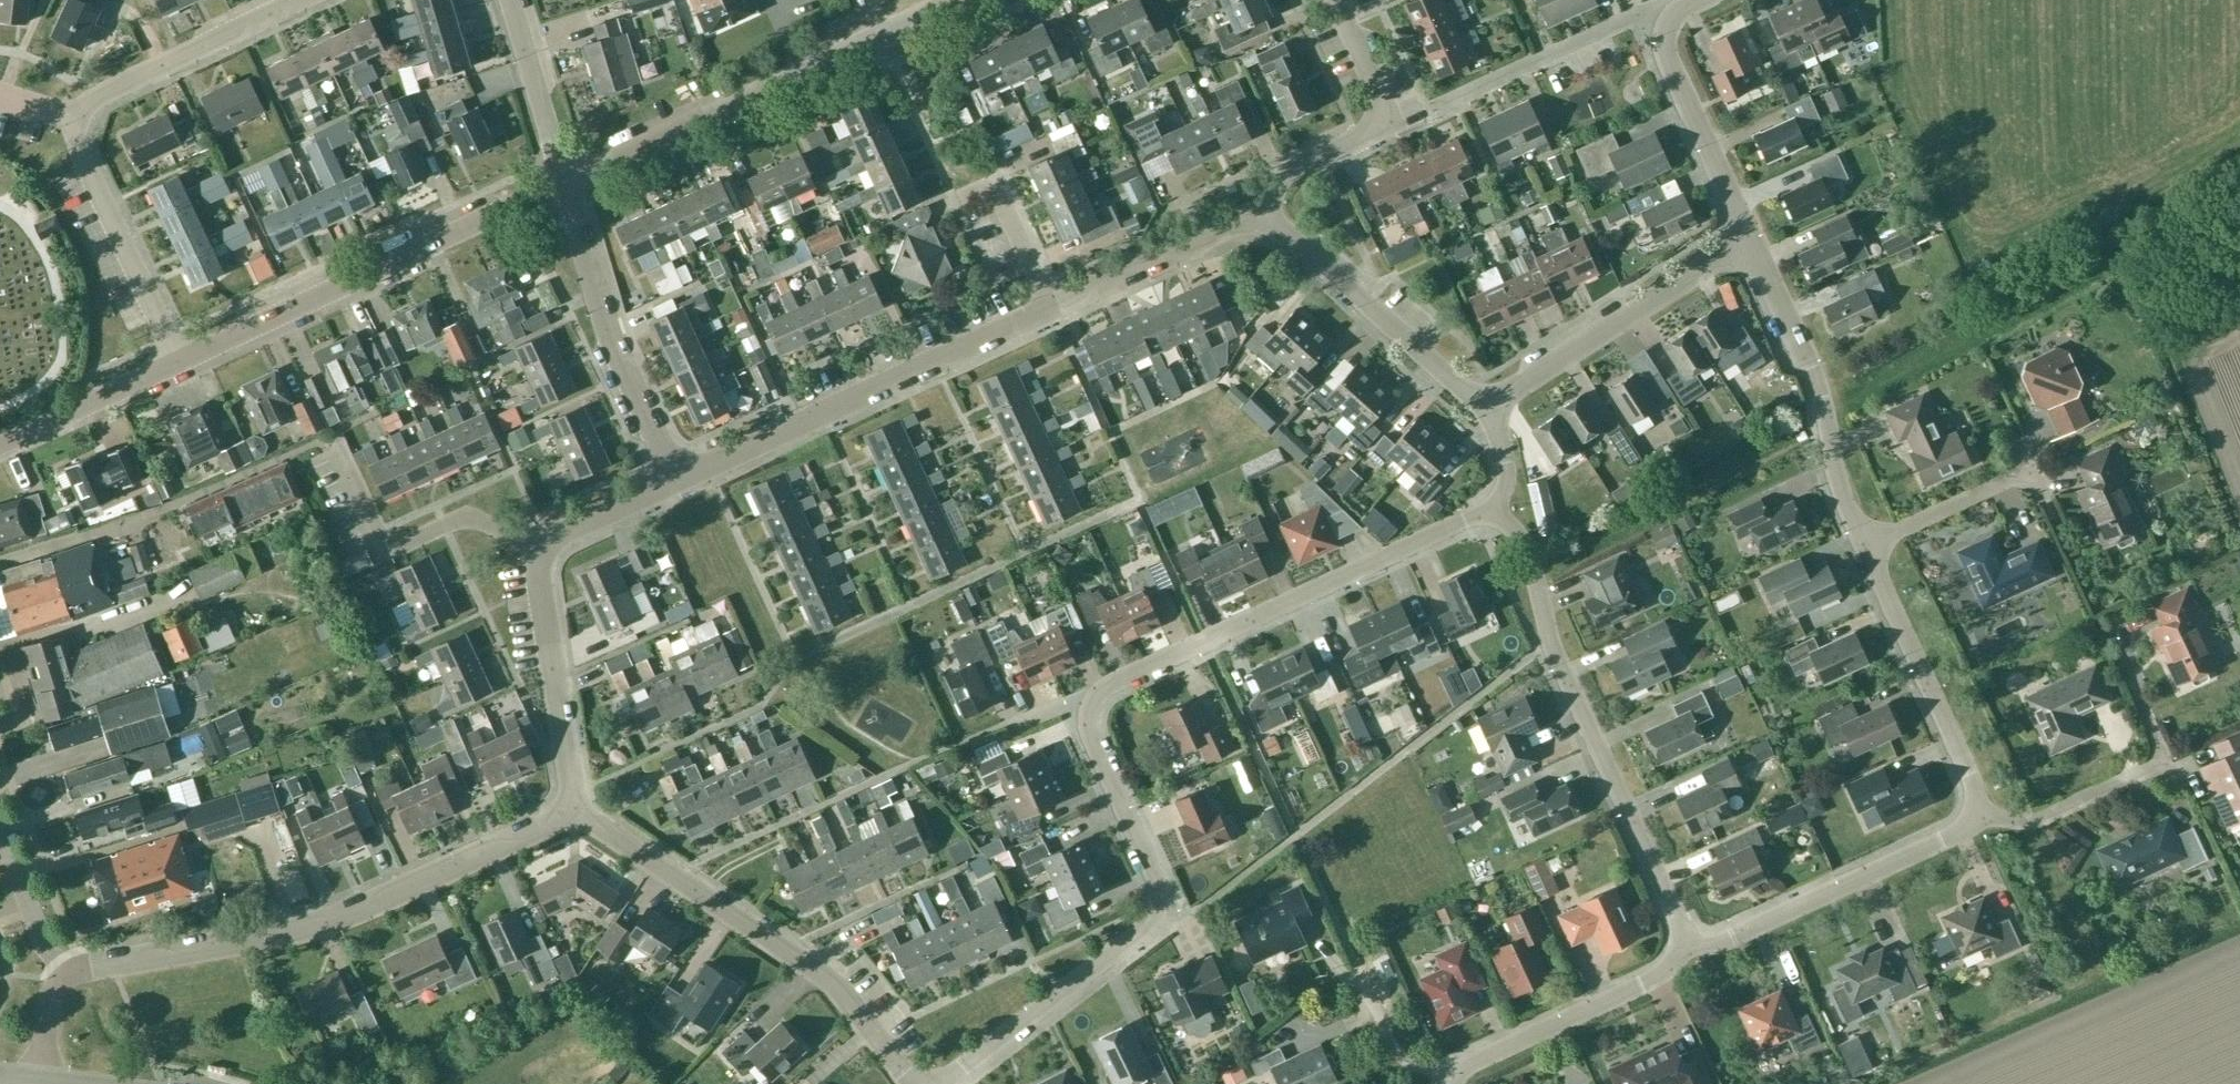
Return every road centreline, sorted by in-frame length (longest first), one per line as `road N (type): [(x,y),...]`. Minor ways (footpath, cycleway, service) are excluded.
road 1 (unclassified): [(67,975),(344,914),(575,810)]
road 2 (residential): [(937,1083),(1133,936),(1156,908),(1155,877),(1092,742),(1090,708)]
road 3 (residential): [(1689,945),(1556,656),(1527,556),(1490,507)]
road 4 (residential): [(1090,708),(1112,682),(1490,507)]
road 5 (residential): [(912,1083),(833,983),(575,810)]
road 6 (tertiary): [(564,181),(953,0)]
road 7 (tertiary): [(179,361),(564,181)]
road 8 (unclassified): [(677,479),(1052,306)]
road 9 (residential): [(1864,545),(1840,491),(1812,367),(1752,242)]
road 10 (unclassified): [(677,479),(609,335),(564,181)]
road 11 (residential): [(1689,945),(1724,940),(1952,835),(1976,813)]
road 12 (residential): [(1489,404),(1752,242)]
road 13 (residential): [(1489,404),(1260,210)]
road 14 (unclassified): [(1260,210),(1287,171),(1392,122),(1335,0)]
road 15 (residential): [(1976,813),(1968,771),(1864,545)]
road 16 (residential): [(541,549),(464,516),(387,550),(341,454)]
road 17 (residential): [(1454,1077),(1478,1059),(1653,977),(1689,945)]
road 18 (unclassified): [(179,361),(77,147),(75,120)]
road 19 (unclassified): [(575,810),(541,549)]
road 20 (residential): [(1432,108),(1638,14),(1668,24)]
road 21 (residential): [(75,120),(88,101),(298,0)]
road 22 (residential): [(1752,242),(1666,54),(1668,24)]
road 23 (unclassified): [(1052,306),(1260,210)]
road 24 (residential): [(1976,813),(2033,821),(2165,761)]
road 25 (tertiary): [(0,444),(179,361)]
road 26 (residential): [(564,181),(510,0)]
road 27 (residential): [(1864,545),(2030,469)]
road 28 (residential): [(1052,306),(997,192),(984,186),(959,198)]
road 29 (residential): [(1454,1077),(1398,1056),(1355,964)]
road 30 (unclassified): [(67,975),(44,946),(0,832)]
road 31 (unclassified): [(541,549),(677,479)]

